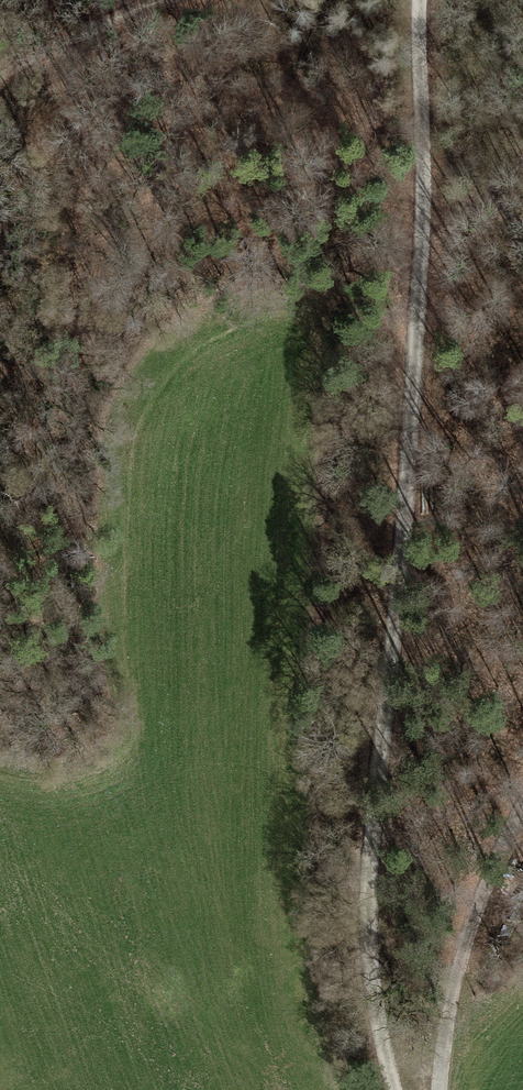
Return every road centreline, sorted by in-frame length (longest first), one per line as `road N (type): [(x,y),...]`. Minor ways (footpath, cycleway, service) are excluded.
road 1 (unclassified): [(401,1089),(382,1003),(379,841),(407,556),(421,239),(420,0)]
road 2 (track): [(438,1089),(457,980),(522,816)]
road 3 (track): [(0,78),(157,0)]

